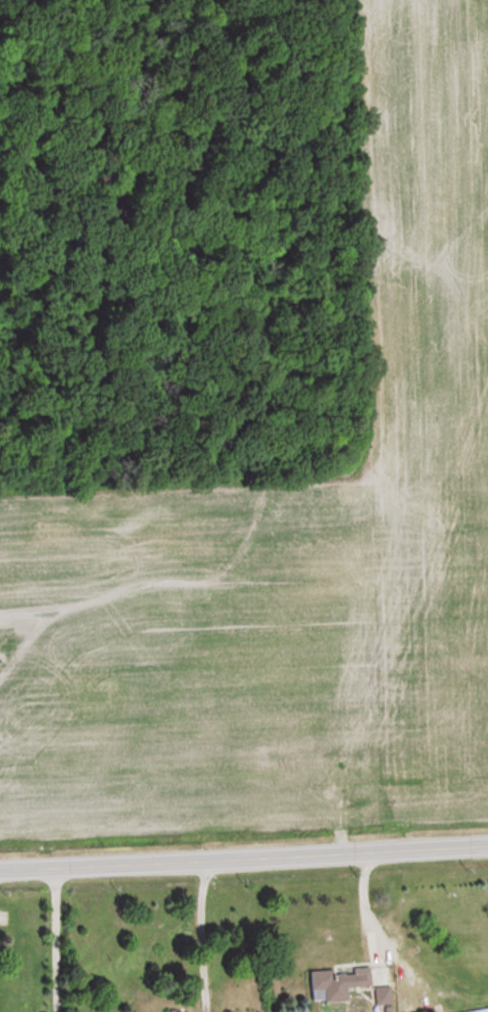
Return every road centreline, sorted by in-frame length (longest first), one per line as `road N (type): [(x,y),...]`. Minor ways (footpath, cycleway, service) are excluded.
road 1 (residential): [(0,871),(487,845)]

